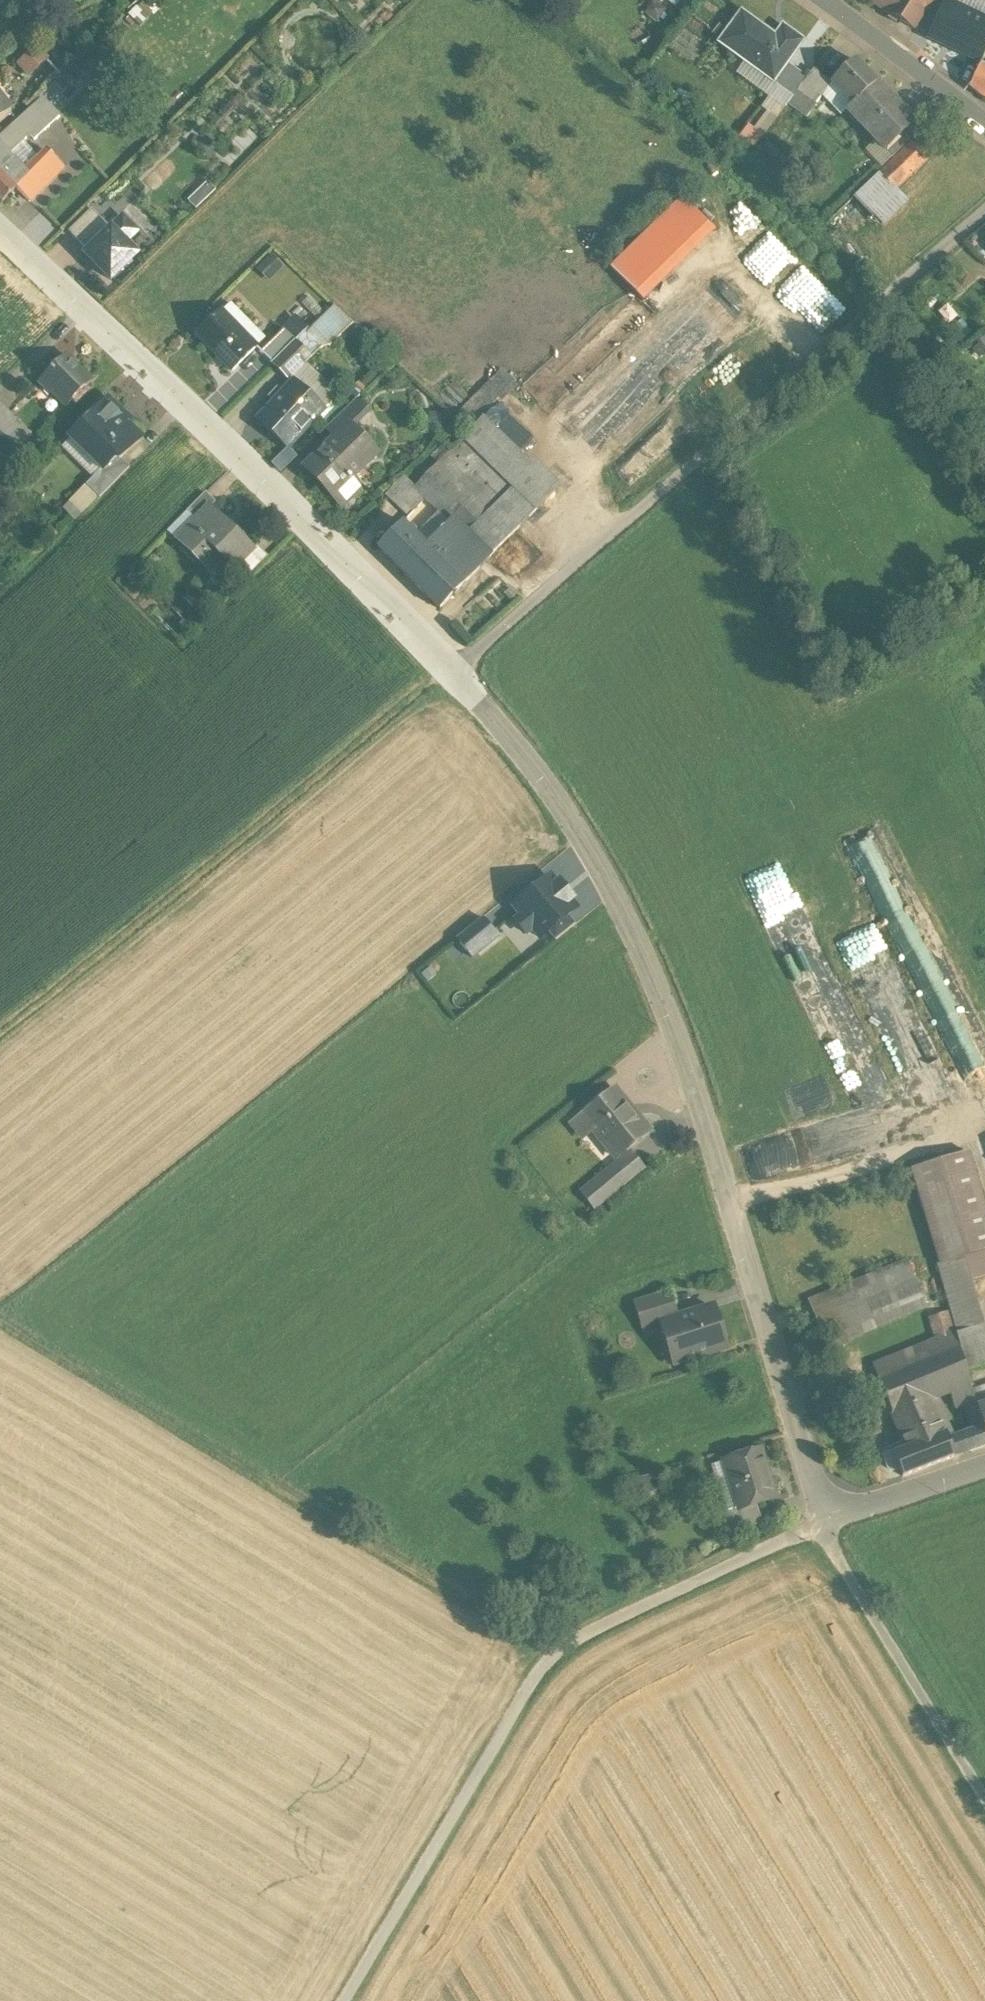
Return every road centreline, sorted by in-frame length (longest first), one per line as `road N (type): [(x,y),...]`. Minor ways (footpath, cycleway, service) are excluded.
road 1 (residential): [(984,1465),(857,1506),(834,1508),(819,1498),(708,1111),(578,822),(420,634),(0,227)]
road 2 (track): [(344,2000),(545,1663),(603,1628),(821,1526)]
road 3 (track): [(552,1658),(0,1323)]
road 4 (track): [(451,675),(0,1036)]
road 5 (track): [(984,1796),(821,1526)]
road 6 (residential): [(823,0),(984,122)]

